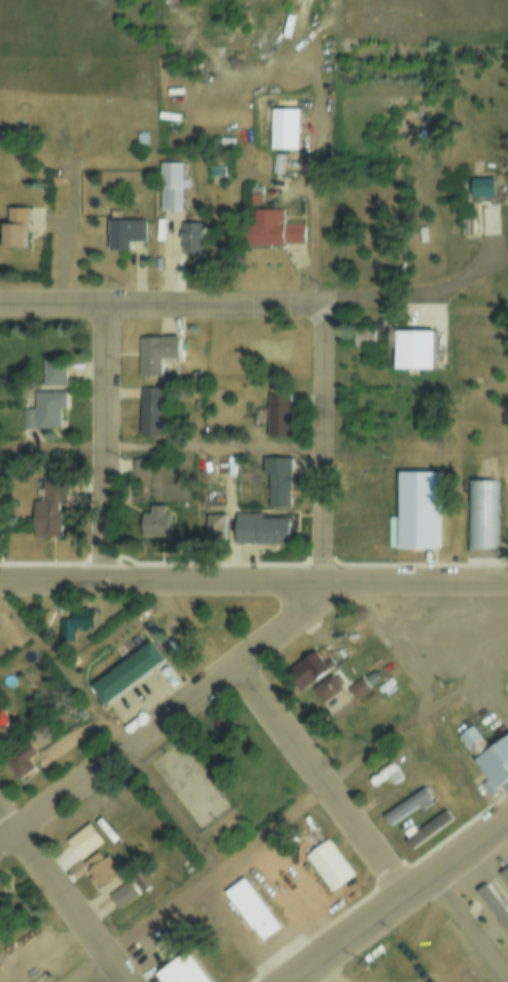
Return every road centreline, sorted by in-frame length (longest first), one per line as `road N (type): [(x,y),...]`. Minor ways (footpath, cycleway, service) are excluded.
road 1 (residential): [(507,586),(0,581)]
road 2 (residential): [(336,583),(174,721),(0,848)]
road 3 (residential): [(331,298),(0,299)]
road 4 (residential): [(107,297),(112,582)]
road 5 (residential): [(331,298),(336,583)]
road 6 (residential): [(408,896),(241,666)]
road 7 (residential): [(507,820),(298,981)]
road 8 (residential): [(0,807),(127,981)]

